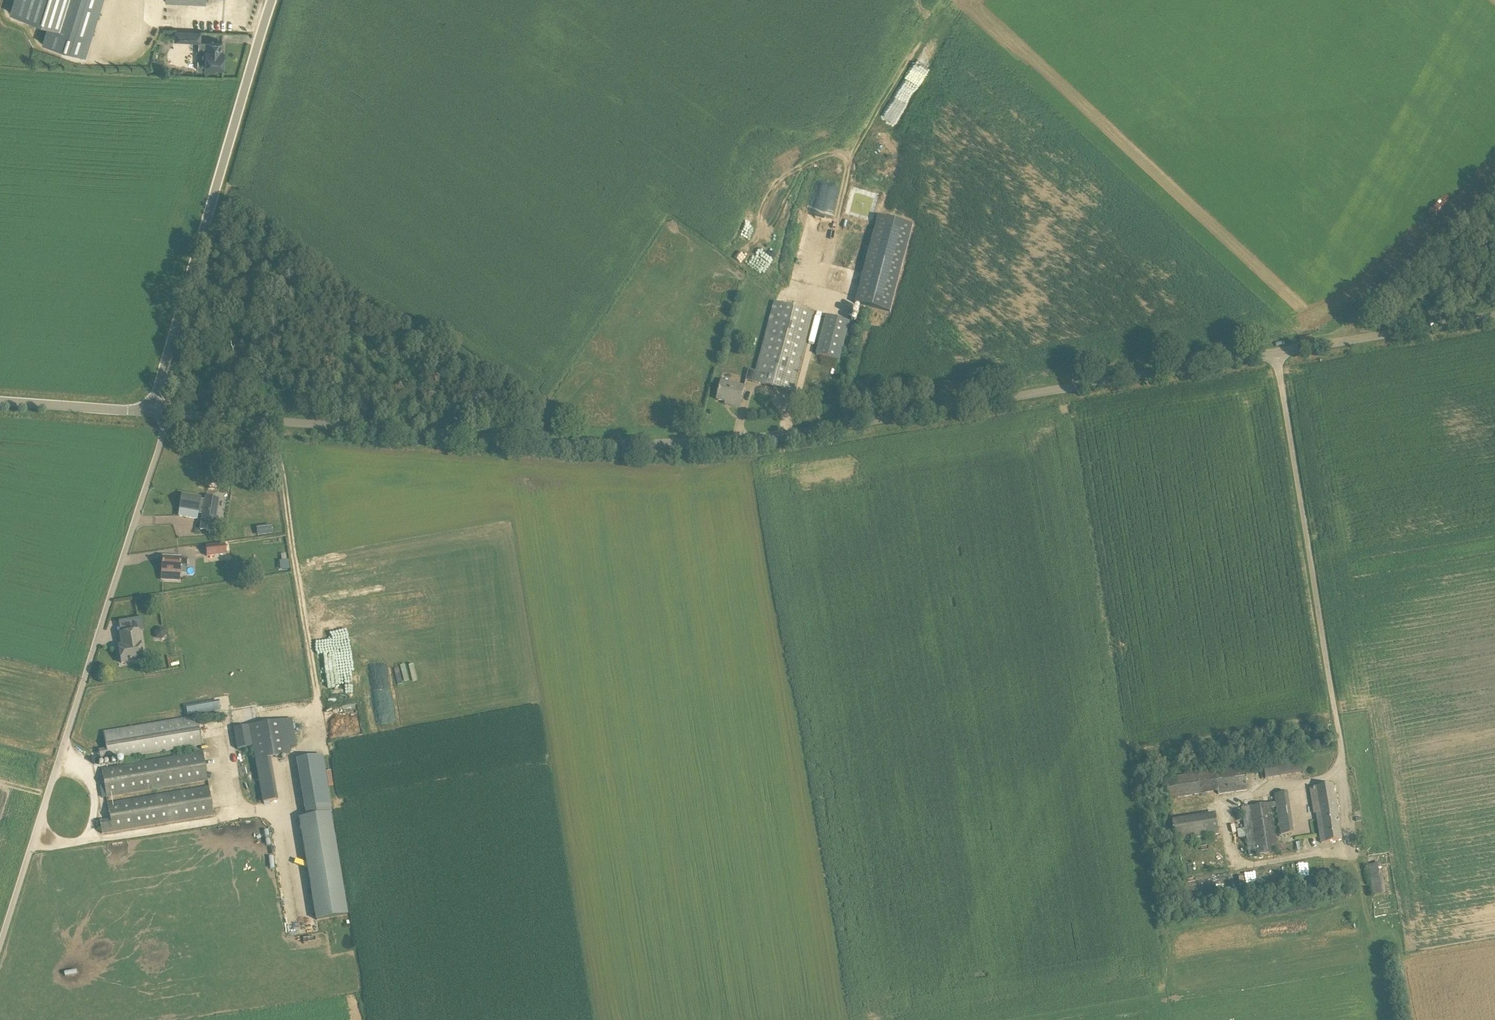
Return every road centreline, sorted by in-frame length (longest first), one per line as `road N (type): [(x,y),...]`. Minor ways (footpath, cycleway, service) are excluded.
road 1 (unclassified): [(170,413),(633,441),(710,438),(1275,347)]
road 2 (unclassified): [(0,938),(170,413)]
road 3 (unclassified): [(1360,880),(1275,347)]
road 4 (tertiary): [(151,412),(272,0)]
road 5 (unclassified): [(1275,347),(1494,311)]
road 6 (tertiary): [(0,402),(151,412)]

